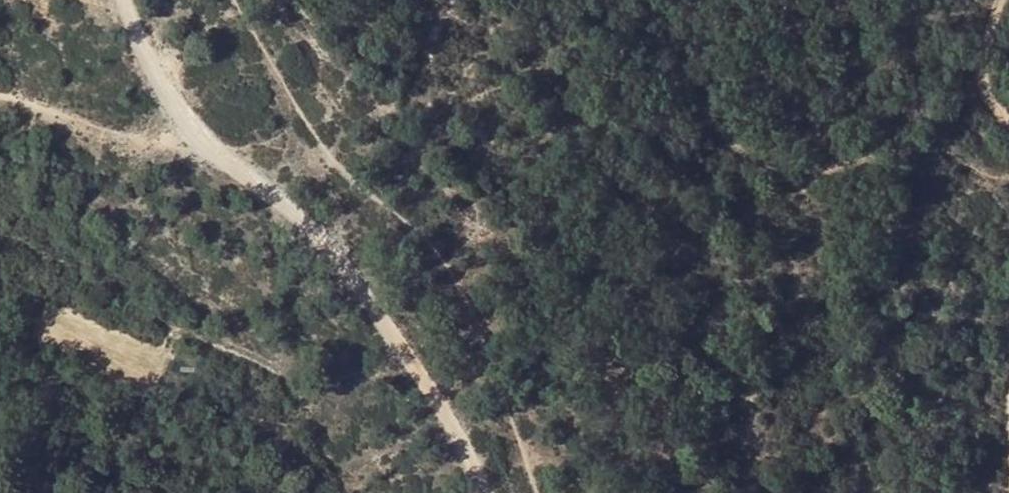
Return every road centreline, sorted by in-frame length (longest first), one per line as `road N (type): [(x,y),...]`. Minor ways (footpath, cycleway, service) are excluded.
road 1 (track): [(480,492),(342,261),(166,119),(124,0)]
road 2 (track): [(1008,114),(973,74),(989,0)]

